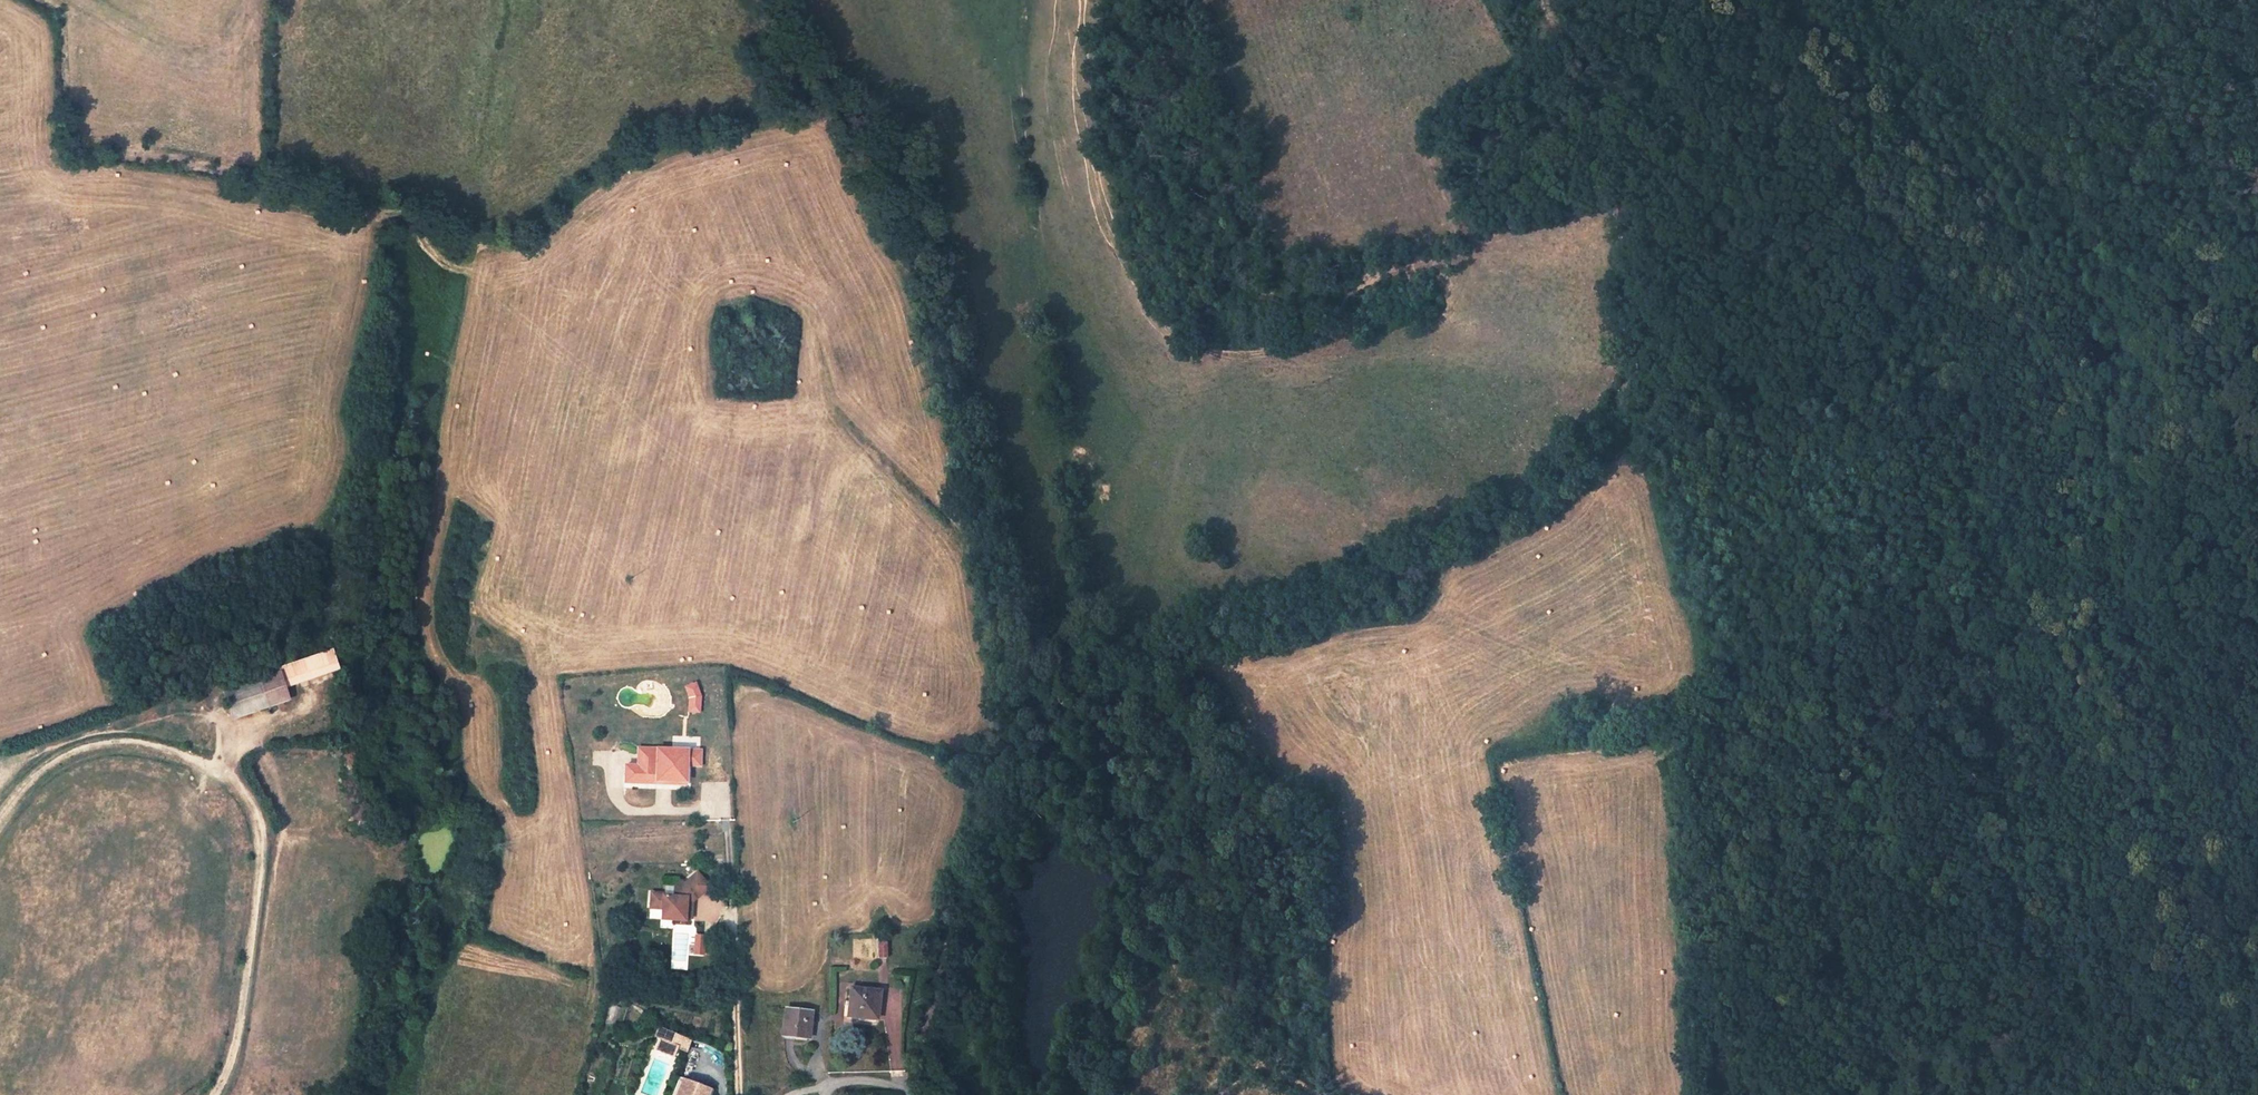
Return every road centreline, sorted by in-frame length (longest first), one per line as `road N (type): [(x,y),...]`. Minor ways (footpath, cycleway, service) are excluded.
road 1 (track): [(784,0),(916,224),(952,347),(1006,609),(1039,670)]
road 2 (residential): [(726,810),(740,1094)]

